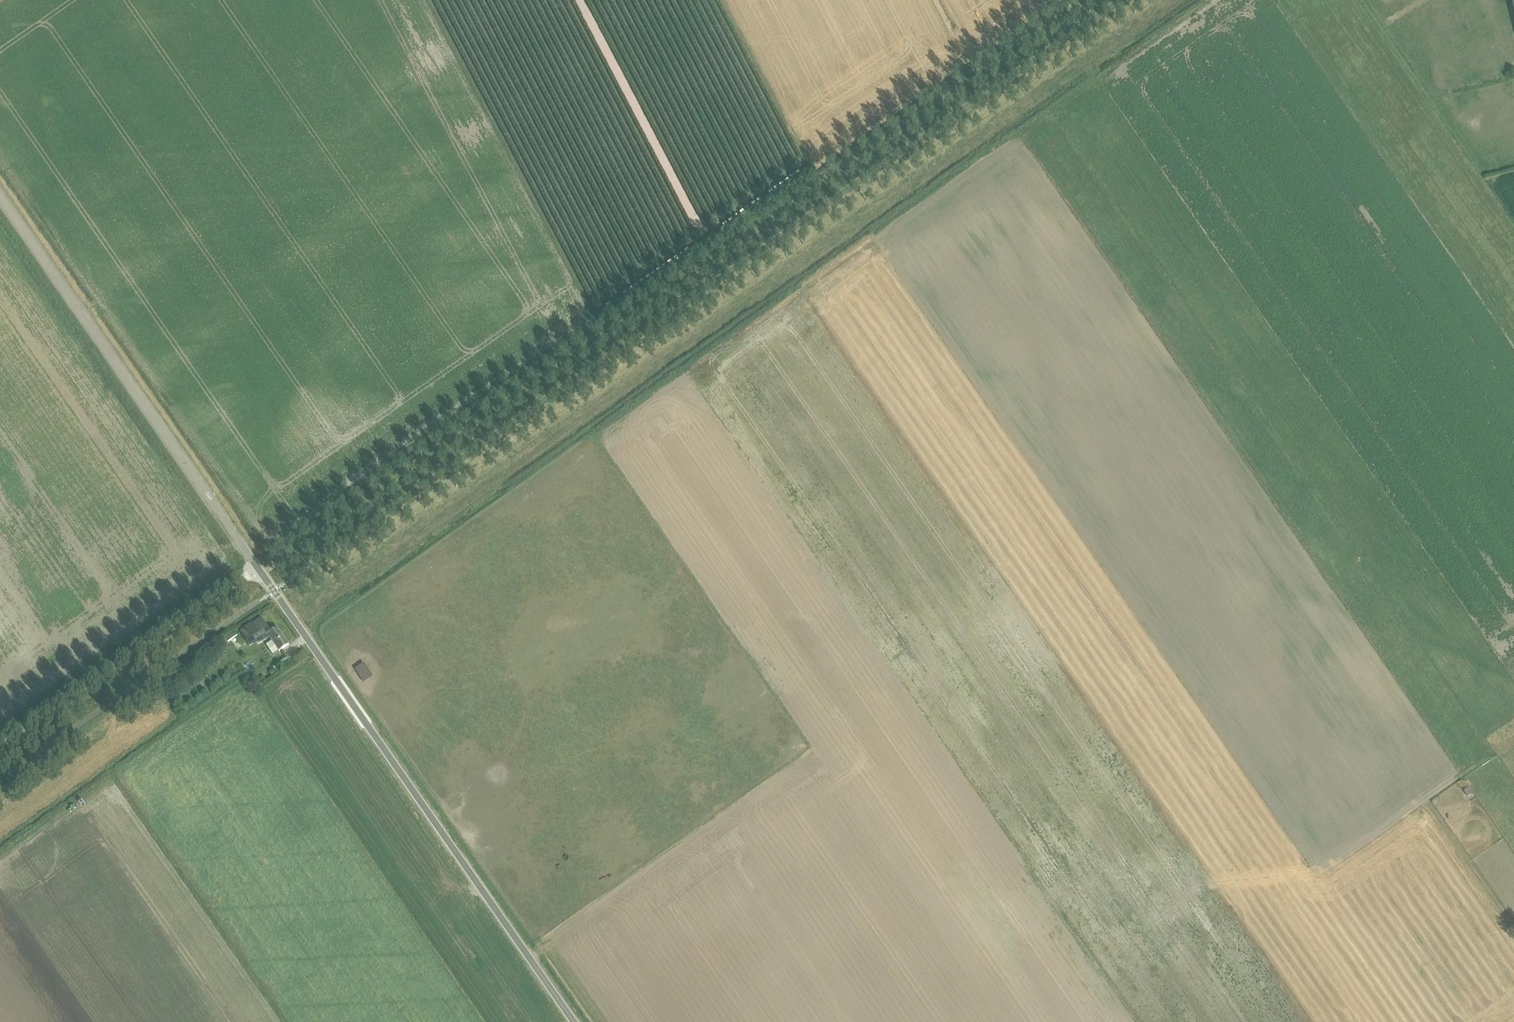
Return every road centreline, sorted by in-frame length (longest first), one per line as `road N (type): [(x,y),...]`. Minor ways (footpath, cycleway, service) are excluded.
road 1 (unclassified): [(572,1021),(0,204)]
road 2 (track): [(258,569),(0,747)]

